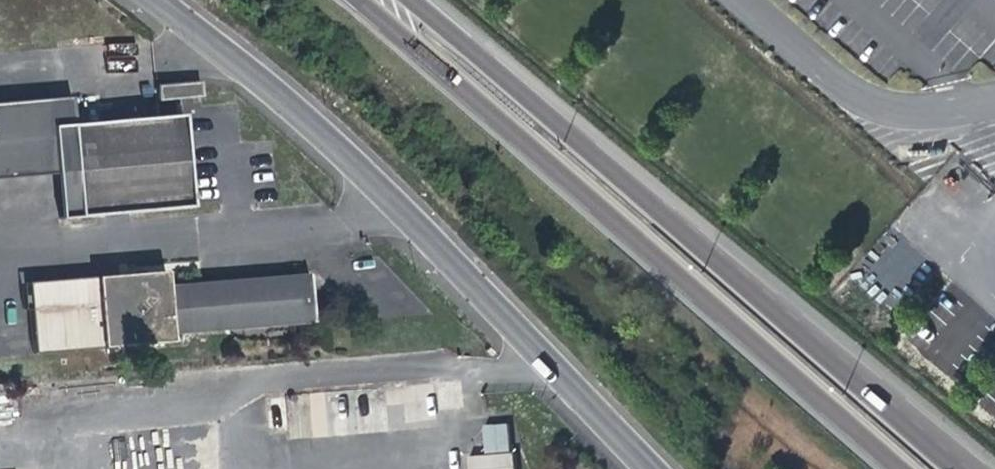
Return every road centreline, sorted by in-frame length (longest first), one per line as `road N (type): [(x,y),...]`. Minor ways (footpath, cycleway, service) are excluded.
road 1 (trunk): [(361,0),(898,468)]
road 2 (unclassified): [(641,468),(269,82),(160,0)]
road 3 (trunk): [(732,277),(414,0)]
road 4 (trunk): [(975,468),(732,277)]
road 5 (trunk): [(952,468),(732,277)]

